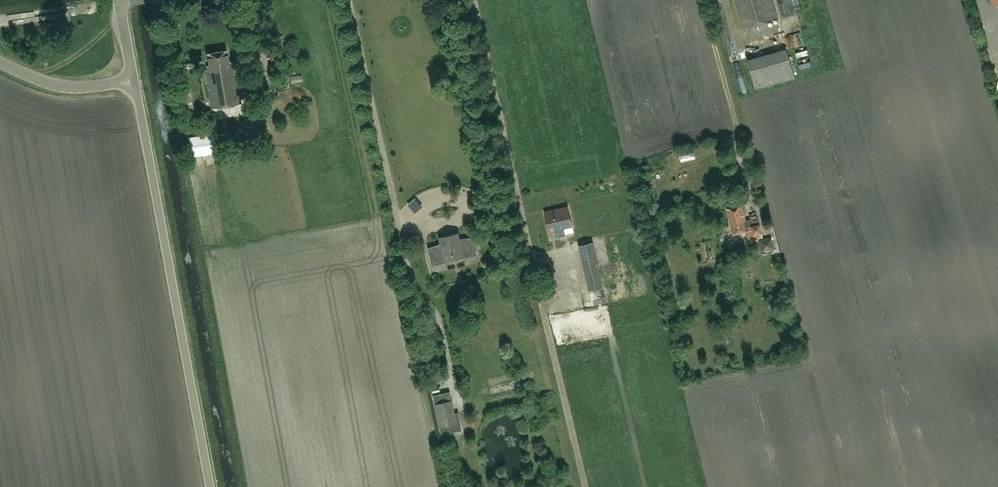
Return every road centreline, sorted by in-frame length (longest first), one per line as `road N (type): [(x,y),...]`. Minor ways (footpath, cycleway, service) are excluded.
road 1 (unclassified): [(211,486),(131,81)]
road 2 (unclassified): [(0,63),(67,87),(131,81)]

